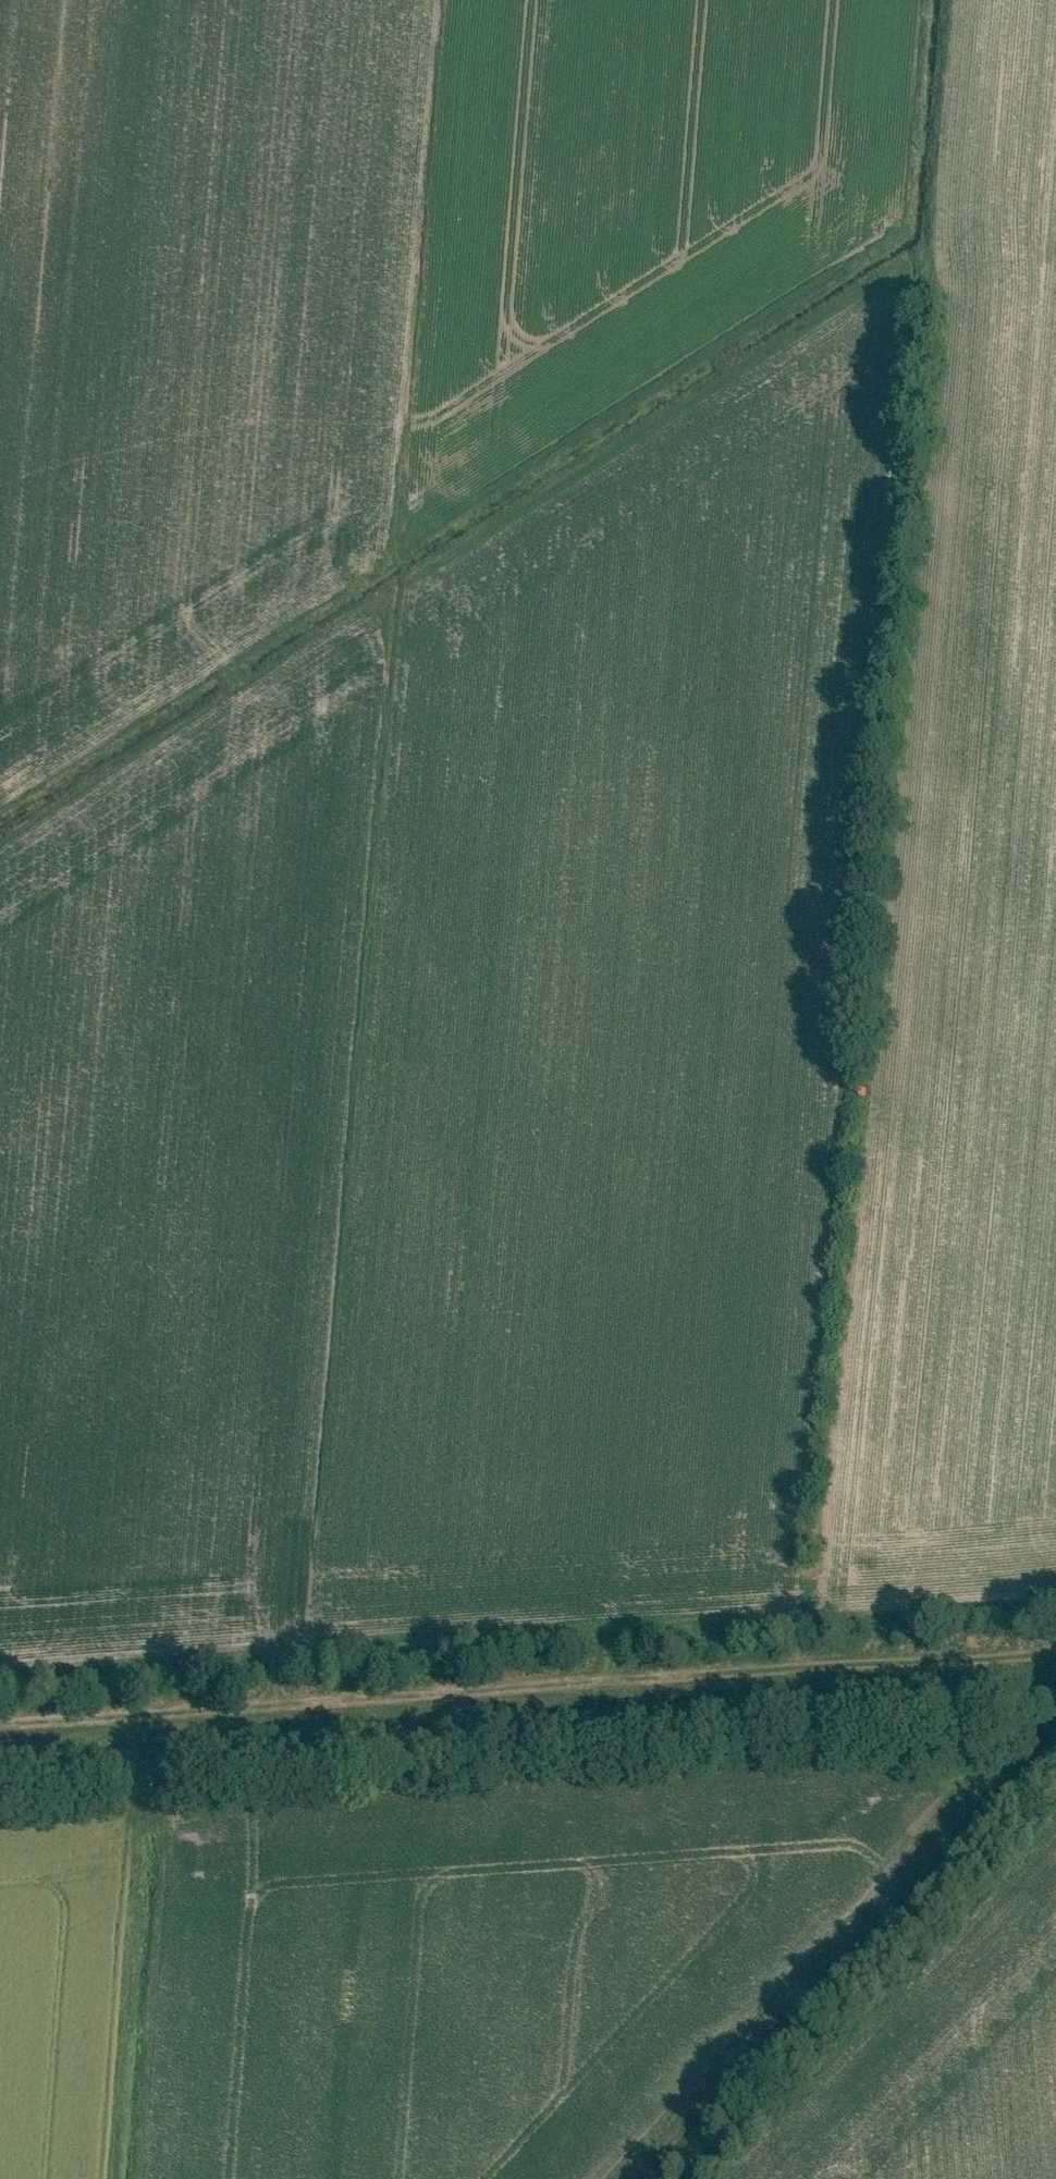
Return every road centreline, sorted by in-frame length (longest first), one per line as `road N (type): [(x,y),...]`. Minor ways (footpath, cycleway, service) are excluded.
road 1 (track): [(1055,1648),(0,1724)]

